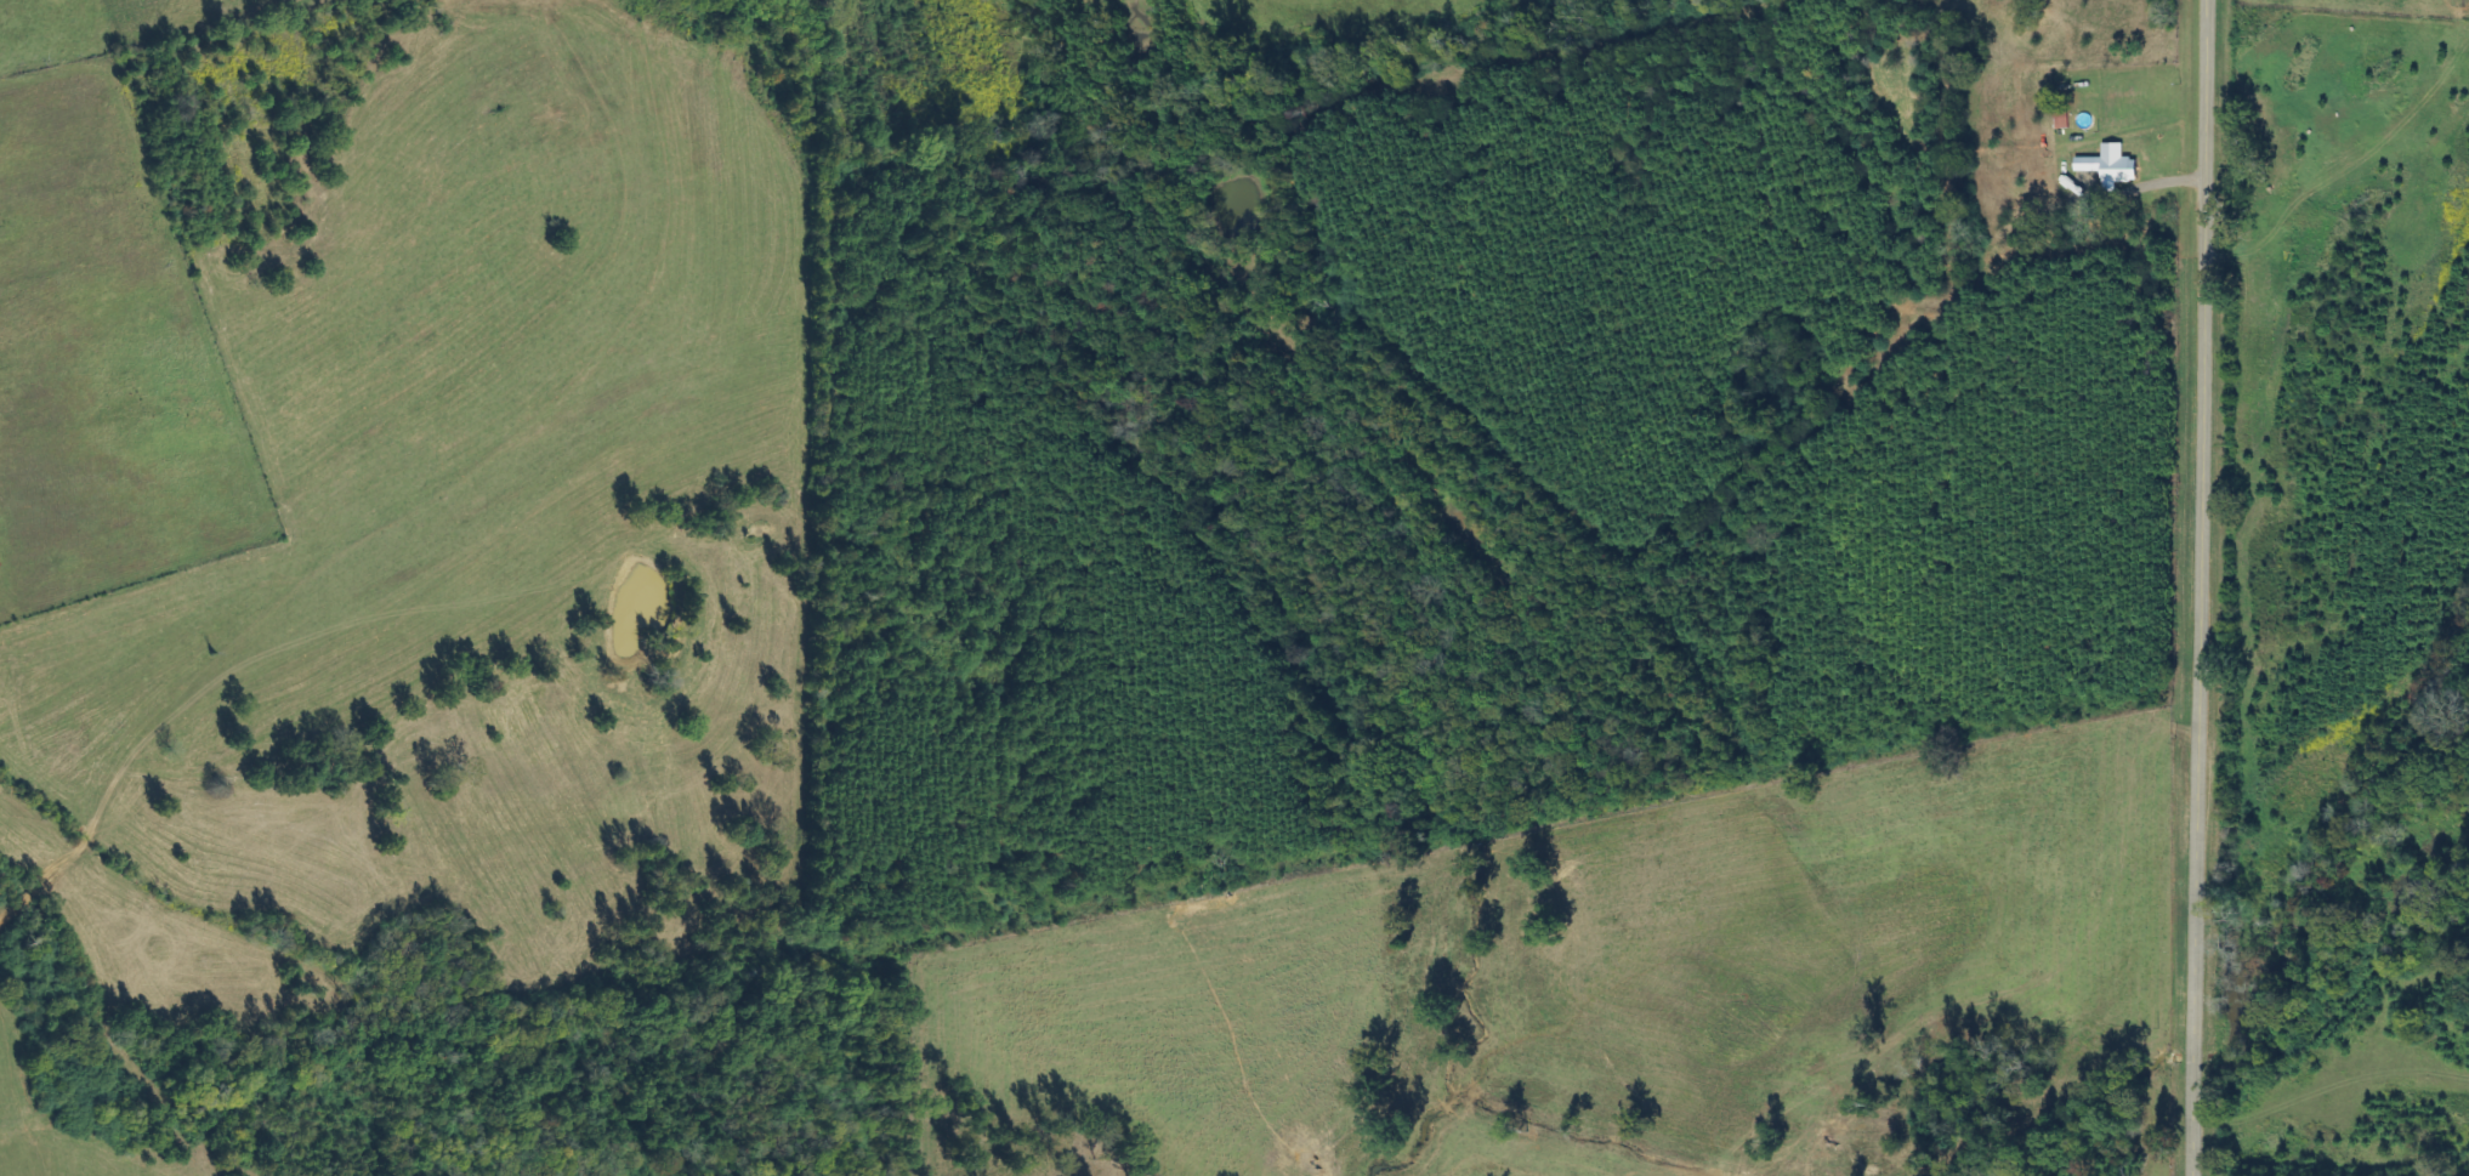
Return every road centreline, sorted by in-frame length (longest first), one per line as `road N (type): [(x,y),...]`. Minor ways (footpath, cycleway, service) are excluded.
road 1 (tertiary): [(2206,0),(2192,1175)]

